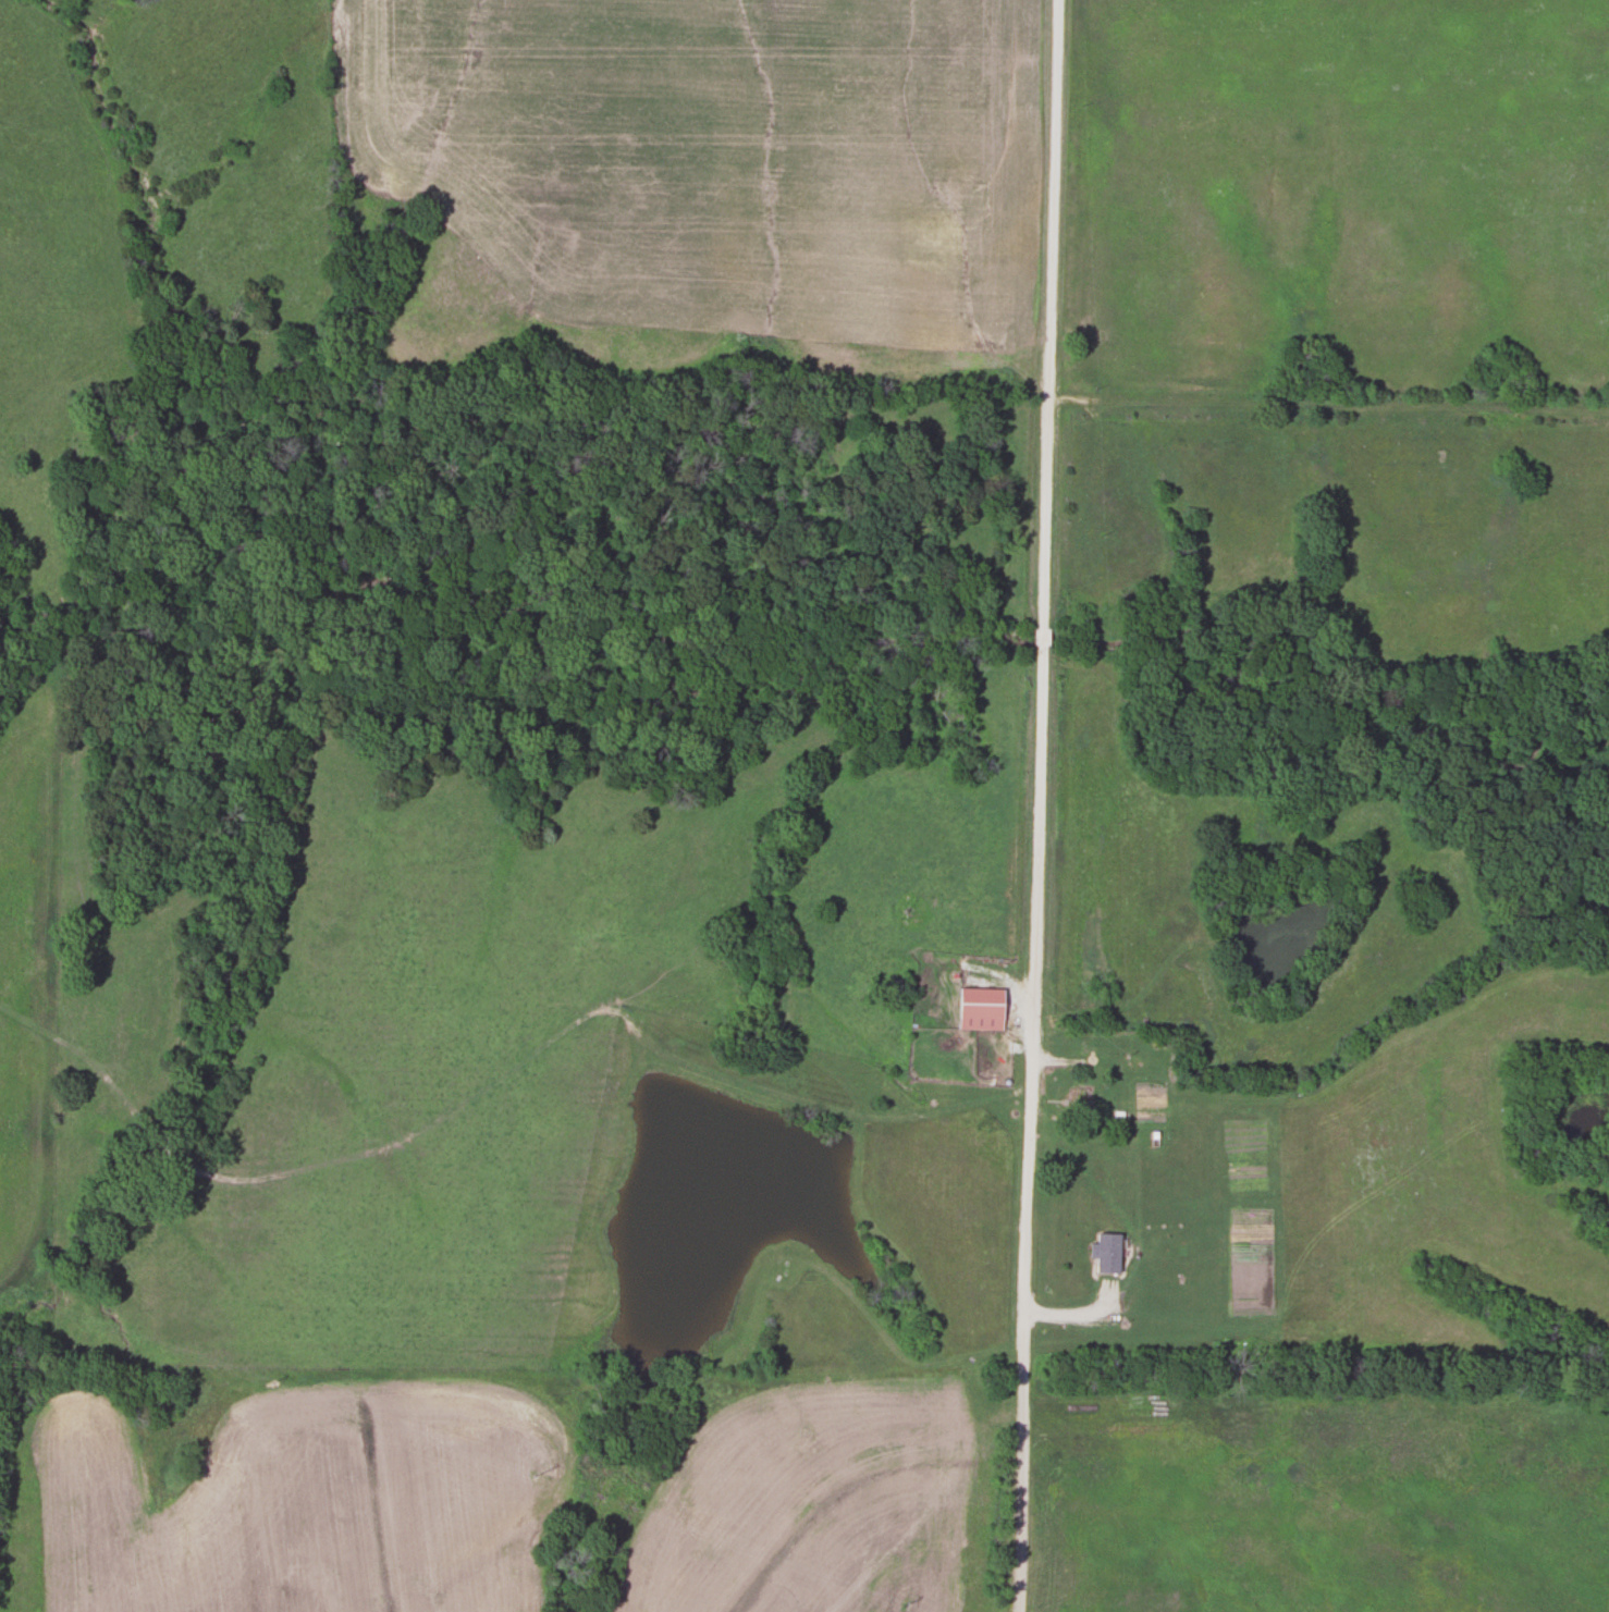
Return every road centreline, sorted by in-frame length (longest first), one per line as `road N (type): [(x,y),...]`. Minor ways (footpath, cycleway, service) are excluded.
road 1 (residential): [(1020,1611),(1060,0)]

